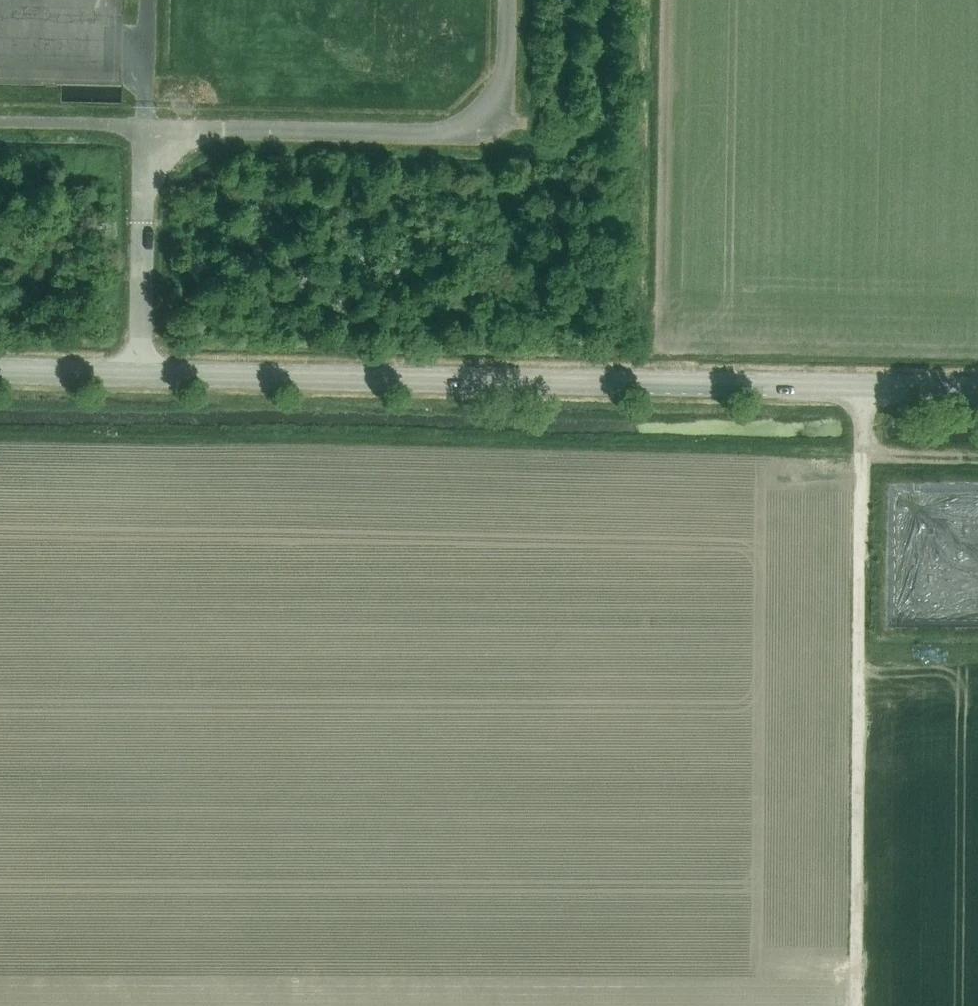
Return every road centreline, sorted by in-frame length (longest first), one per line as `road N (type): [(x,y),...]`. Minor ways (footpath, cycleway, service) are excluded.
road 1 (tertiary): [(977,385),(0,370)]
road 2 (track): [(859,1005),(862,386)]

